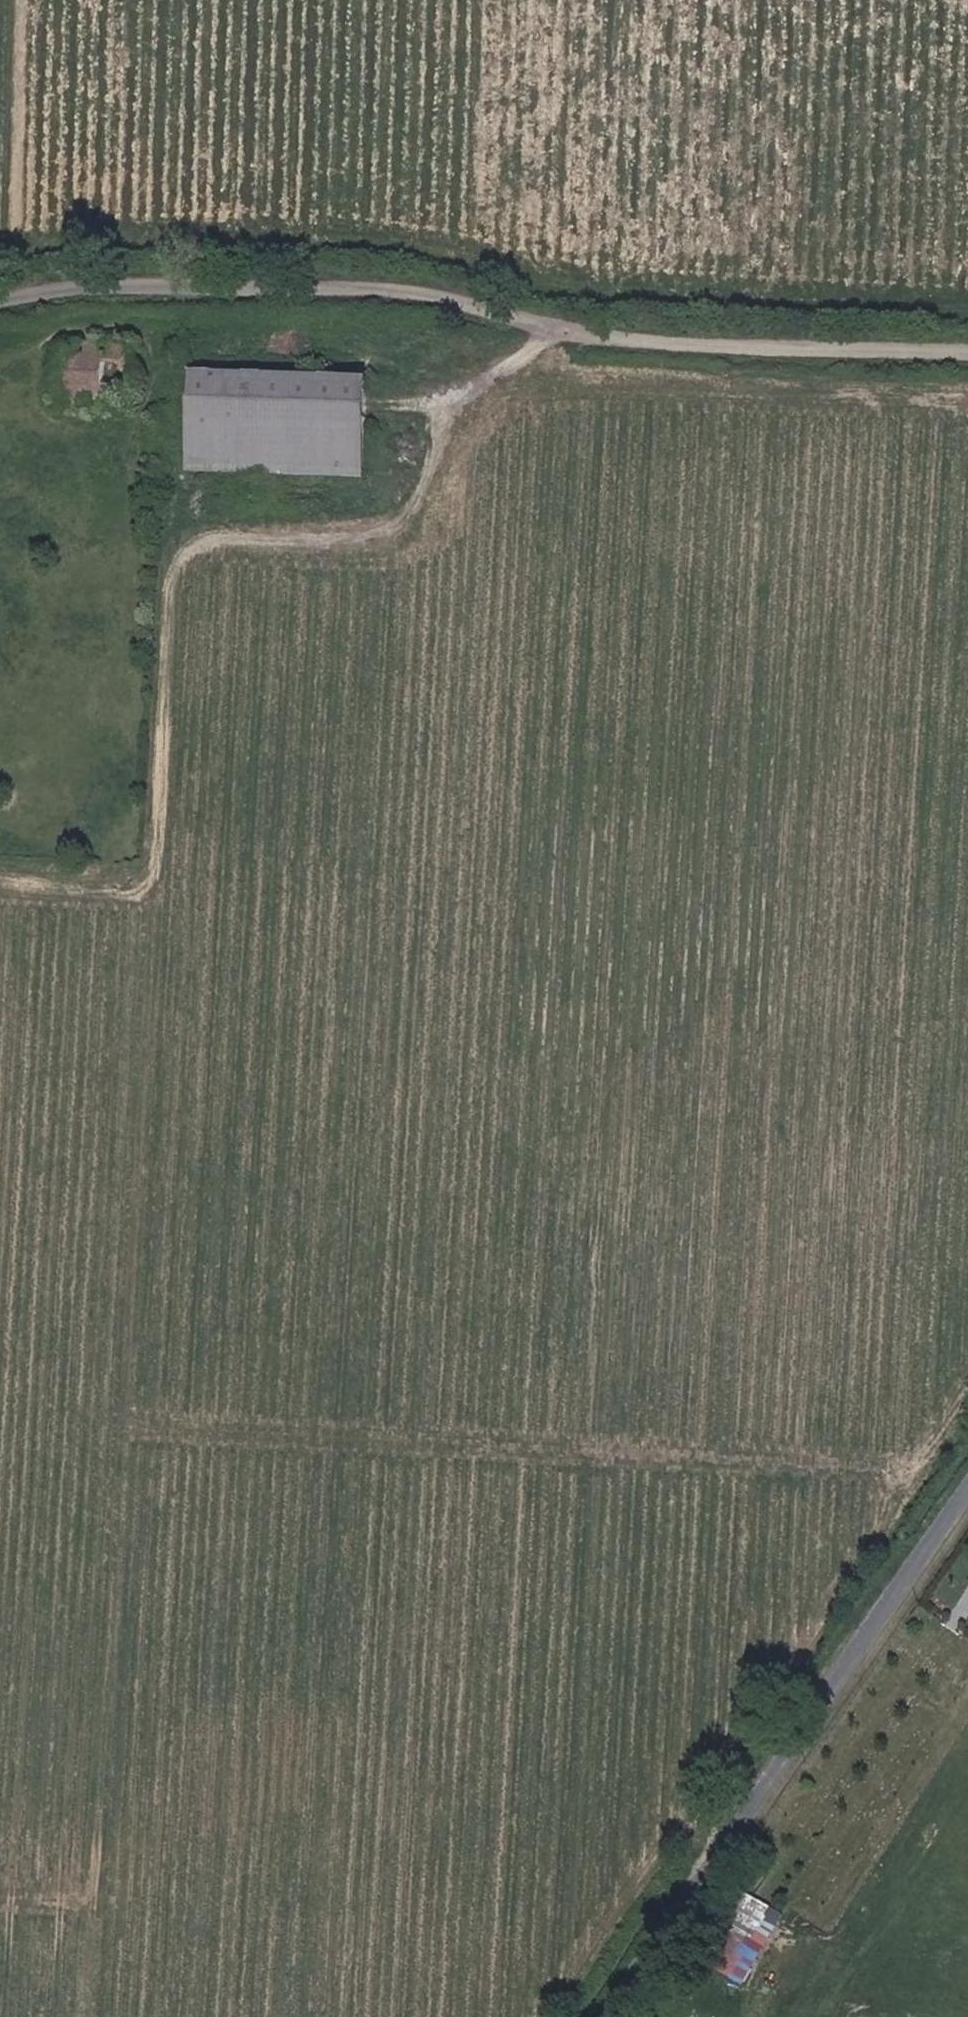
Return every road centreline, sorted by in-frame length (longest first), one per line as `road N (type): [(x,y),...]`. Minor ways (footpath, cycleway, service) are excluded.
road 1 (unclassified): [(0,299),(156,284),(379,289),(616,336),(967,351)]
road 2 (tertiary): [(967,1487),(603,2016)]

